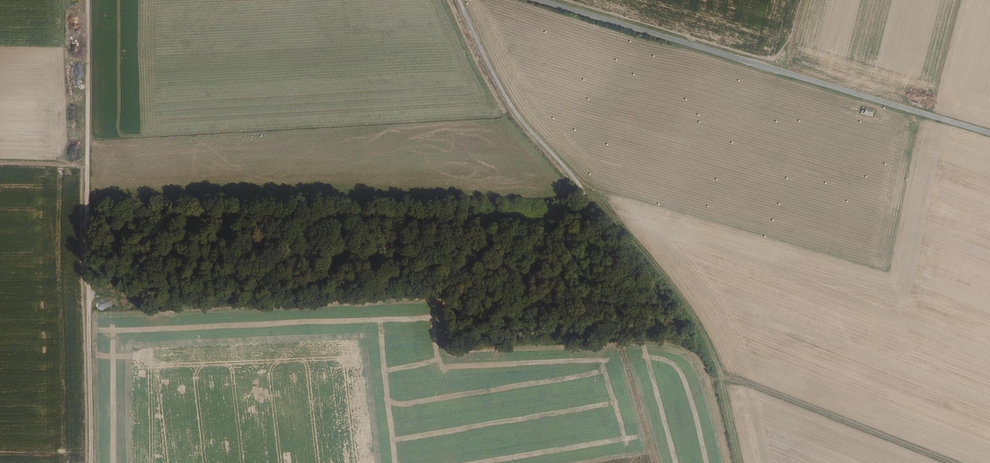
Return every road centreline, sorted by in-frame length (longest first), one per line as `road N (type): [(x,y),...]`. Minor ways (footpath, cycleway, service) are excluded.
road 1 (track): [(460,0),(502,91),(584,191),(593,284),(656,462)]
road 2 (unclassified): [(989,133),(538,0)]
road 3 (unclassified): [(88,306),(87,0)]
road 4 (track): [(92,462),(88,306)]

